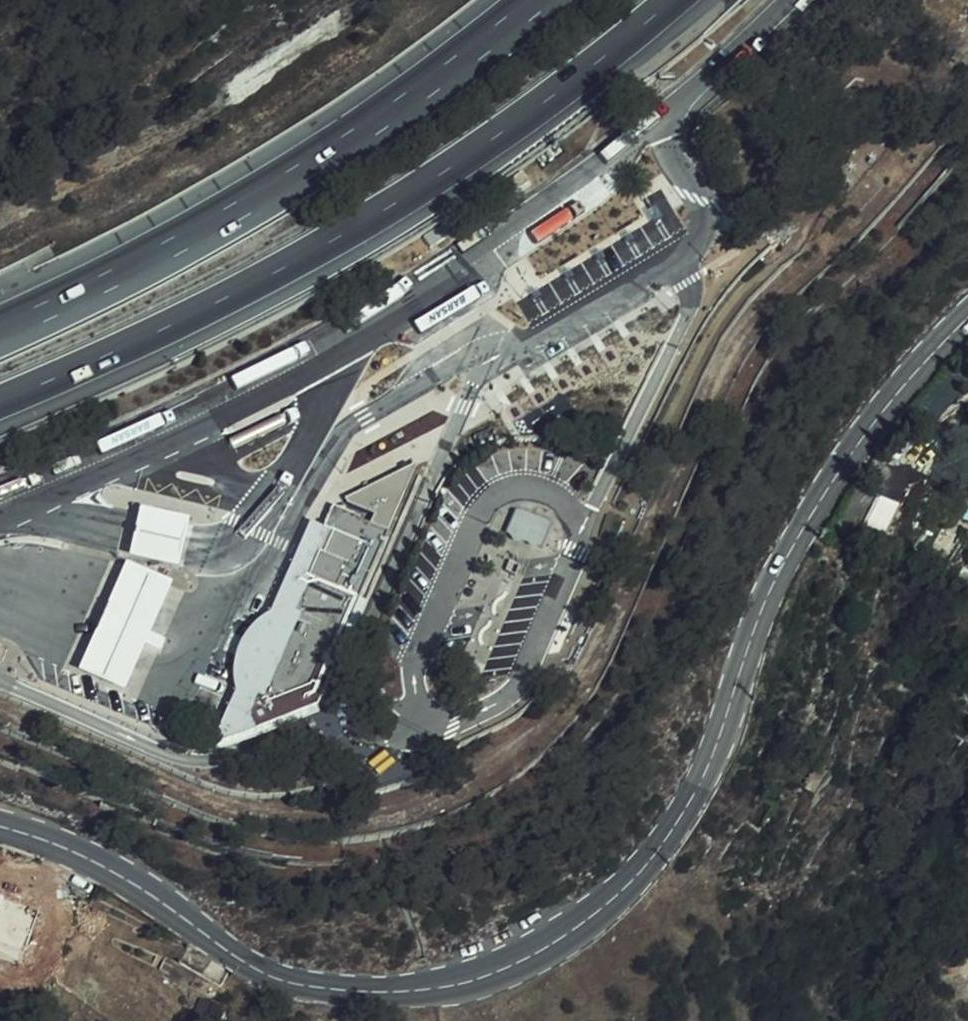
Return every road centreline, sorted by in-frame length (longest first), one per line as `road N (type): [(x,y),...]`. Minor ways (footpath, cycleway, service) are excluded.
road 1 (track): [(967,86),(839,244),(762,310),(739,341),(590,677),(555,724),(497,778),(418,815),(328,829),(282,825),(170,792),(0,718)]
road 2 (secondary): [(967,315),(909,371),(818,493),(774,580),(717,751),(681,817),(617,898),(544,949),(454,984),(383,994),(299,984),(229,954),(119,875),(31,830),(0,823)]
road 3 (motorway): [(0,402),(208,308),(387,208),(519,122),(673,0)]
road 4 (motorway): [(539,0),(300,174),(0,332)]
road 5 (motorway): [(673,110),(785,0)]

